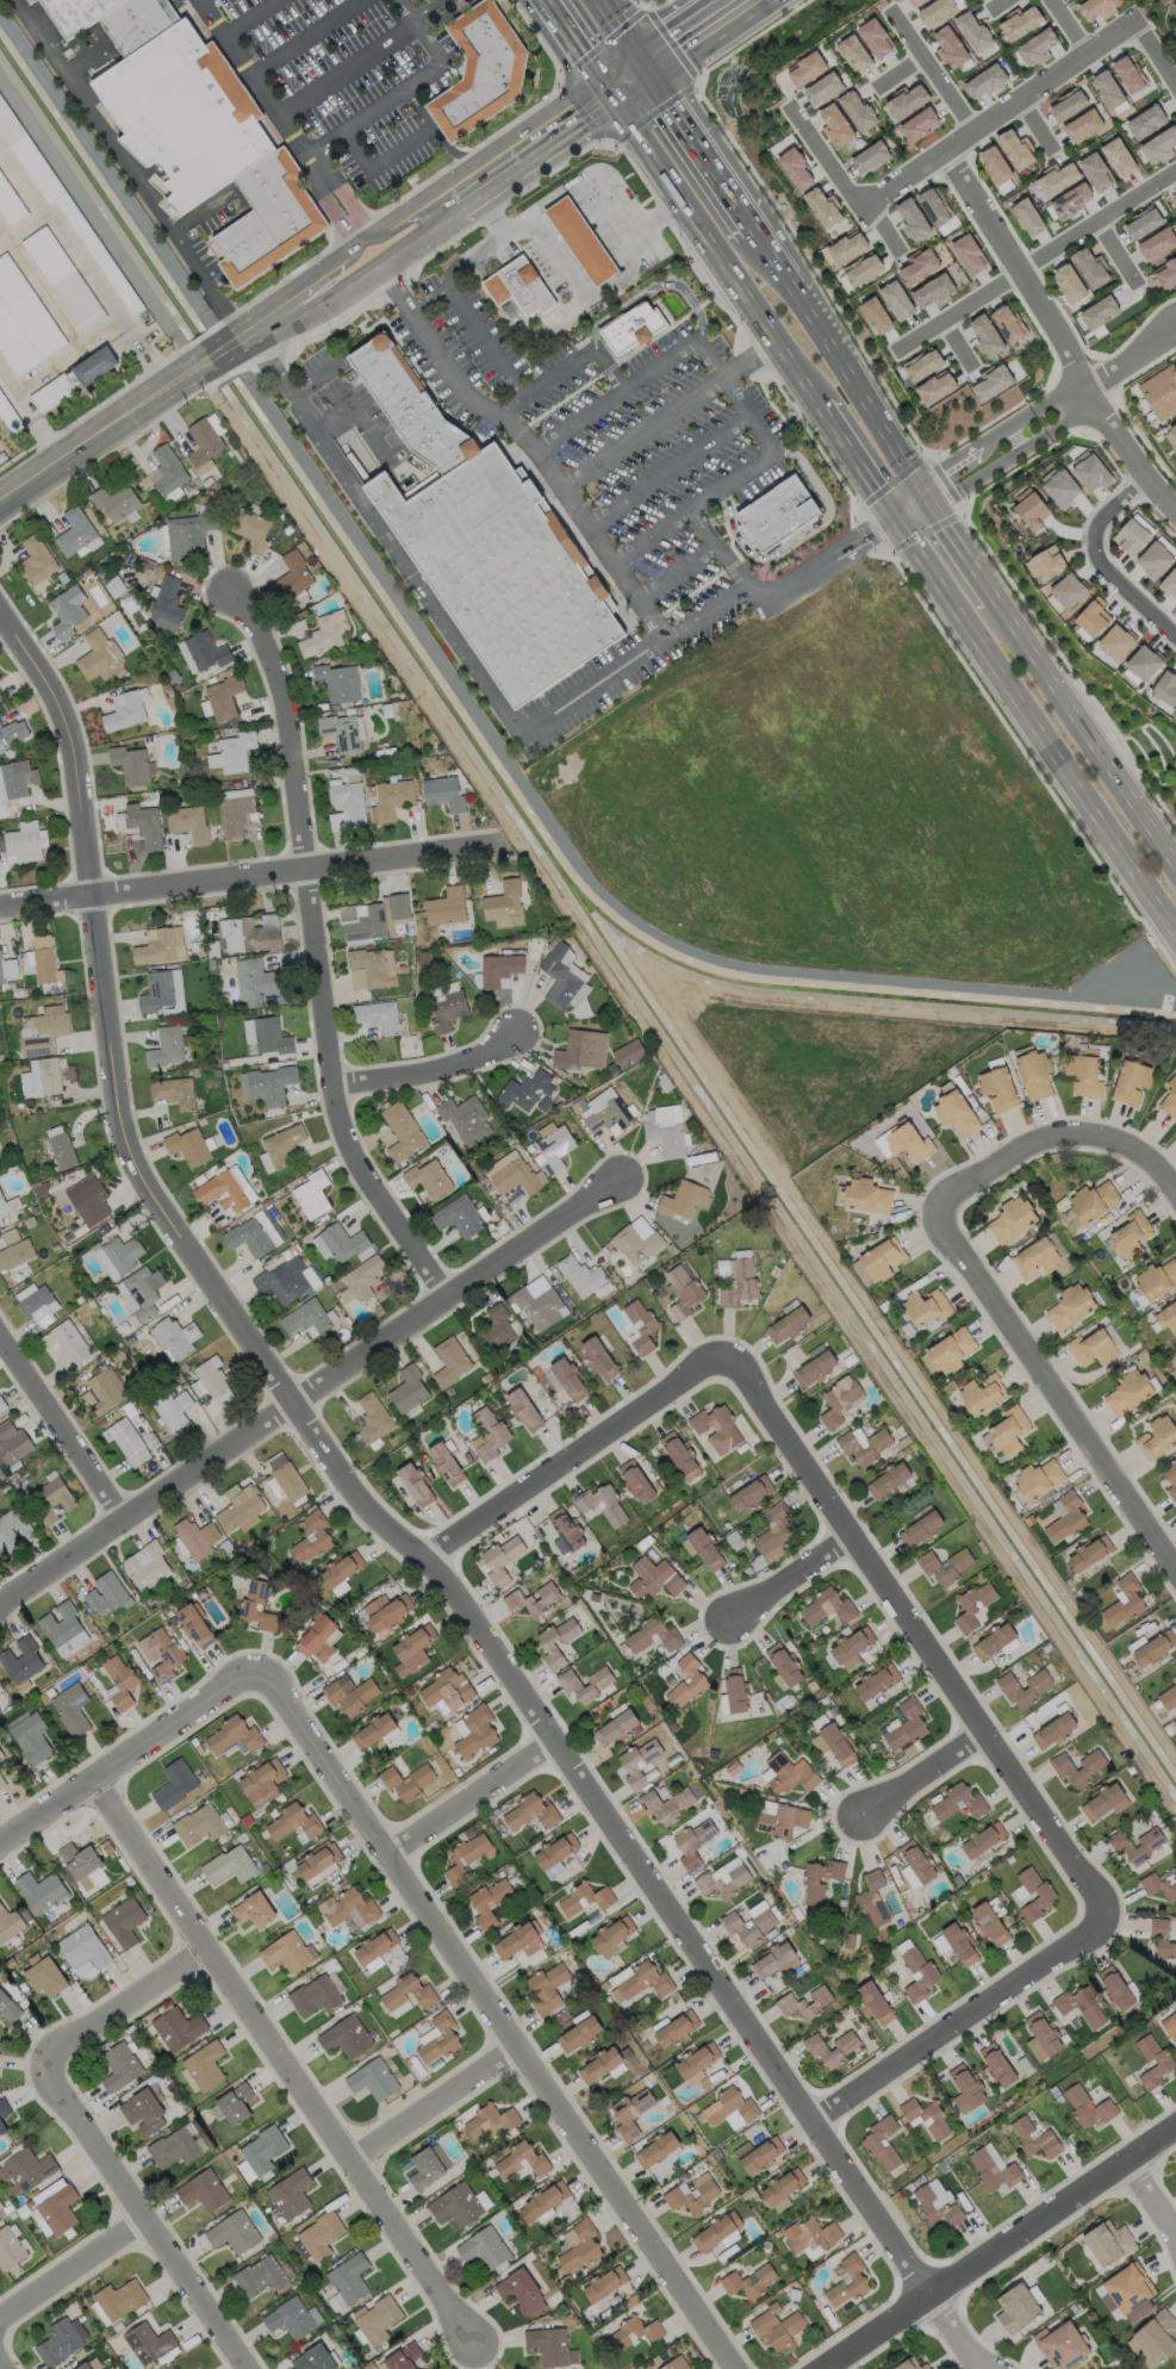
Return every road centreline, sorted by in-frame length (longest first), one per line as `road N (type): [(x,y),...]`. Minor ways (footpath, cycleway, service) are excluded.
road 1 (residential): [(985,2368),(808,2125),(434,1557),(386,1534),(148,1193),(126,1150),(117,1099),(79,773),(57,697),(0,606)]
road 2 (residential): [(269,1677),(731,2368)]
road 3 (residential): [(620,1176),(0,1601)]
road 4 (residential): [(443,1295),(355,1162),(336,1081),(279,657),(231,592)]
road 5 (residential): [(102,1772),(210,1951),(481,2351)]
road 6 (residential): [(732,1353),(1106,1916)]
road 7 (residential): [(210,1951),(41,2058),(242,2368)]
road 8 (primary): [(891,518),(1175,948)]
road 9 (residential): [(493,847),(0,906)]
road 10 (secondary): [(244,338),(290,325),(599,114),(609,98)]
road 11 (residential): [(948,151),(1094,409),(1175,514)]
road 12 (residential): [(1175,2129),(823,2368)]
road 13 (residential): [(1175,1560),(934,1210)]
road 14 (primary): [(609,98),(816,406)]
road 15 (residential): [(808,2125),(1106,1916)]
road 16 (residential): [(434,1557),(732,1353)]
road 17 (residential): [(1135,18),(860,207)]
road 18 (residential): [(1175,172),(898,353)]
road 19 (primary): [(1175,867),(996,597)]
road 20 (residential): [(0,1840),(269,1677)]
road 21 (residential): [(934,1210),(1003,1157),(1063,1131),(1118,1131),(1153,1157),(1175,1191)]
road 22 (residential): [(937,506),(1094,409),(1118,374)]
road 23 (primary): [(922,484),(803,291)]
road 24 (residential): [(922,484),(1079,384),(1118,374)]
road 25 (secondary): [(188,375),(0,499)]
road 26 (residential): [(122,1521),(0,1345)]
road 27 (residential): [(1143,472),(1095,533),(1103,565),(1175,629)]
road 28 (residential): [(386,1853),(548,1736)]
road 29 (residential): [(527,1036),(455,1067),(336,1081)]
road 30 (residential): [(351,2159),(517,2058)]
road 31 (primary): [(761,224),(657,66)]
road 32 (residential): [(0,2323),(145,2227)]
road 33 (secondary): [(609,98),(567,99),(473,162)]
road 34 (residential): [(851,1536),(724,1619)]
road 35 (residential): [(975,133),(892,10)]
road 36 (residential): [(863,1815),(984,1731)]
road 37 (primary): [(816,406),(891,518)]
road 38 (secondary): [(473,162),(362,238)]
road 39 (primary): [(535,0),(609,98)]
road 40 (residential): [(791,107),(860,207)]

